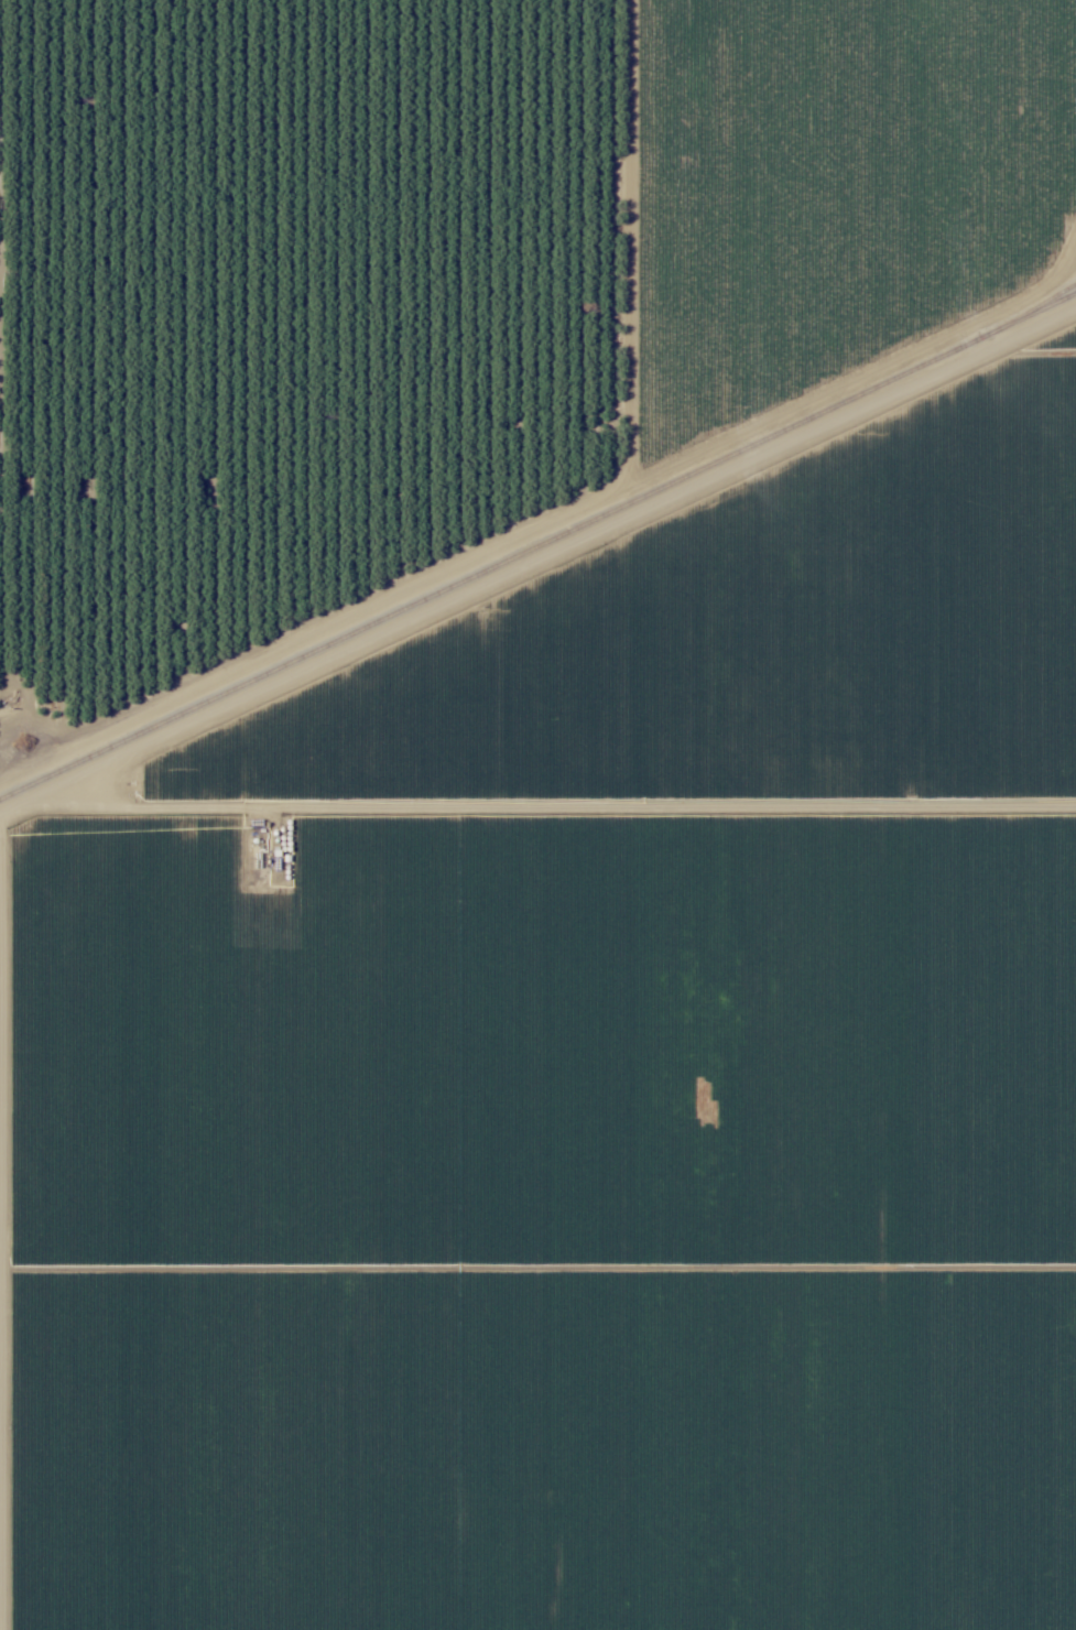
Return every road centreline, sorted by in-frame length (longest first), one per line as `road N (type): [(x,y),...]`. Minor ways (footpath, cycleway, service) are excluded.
road 1 (residential): [(0,797),(1075,801)]

